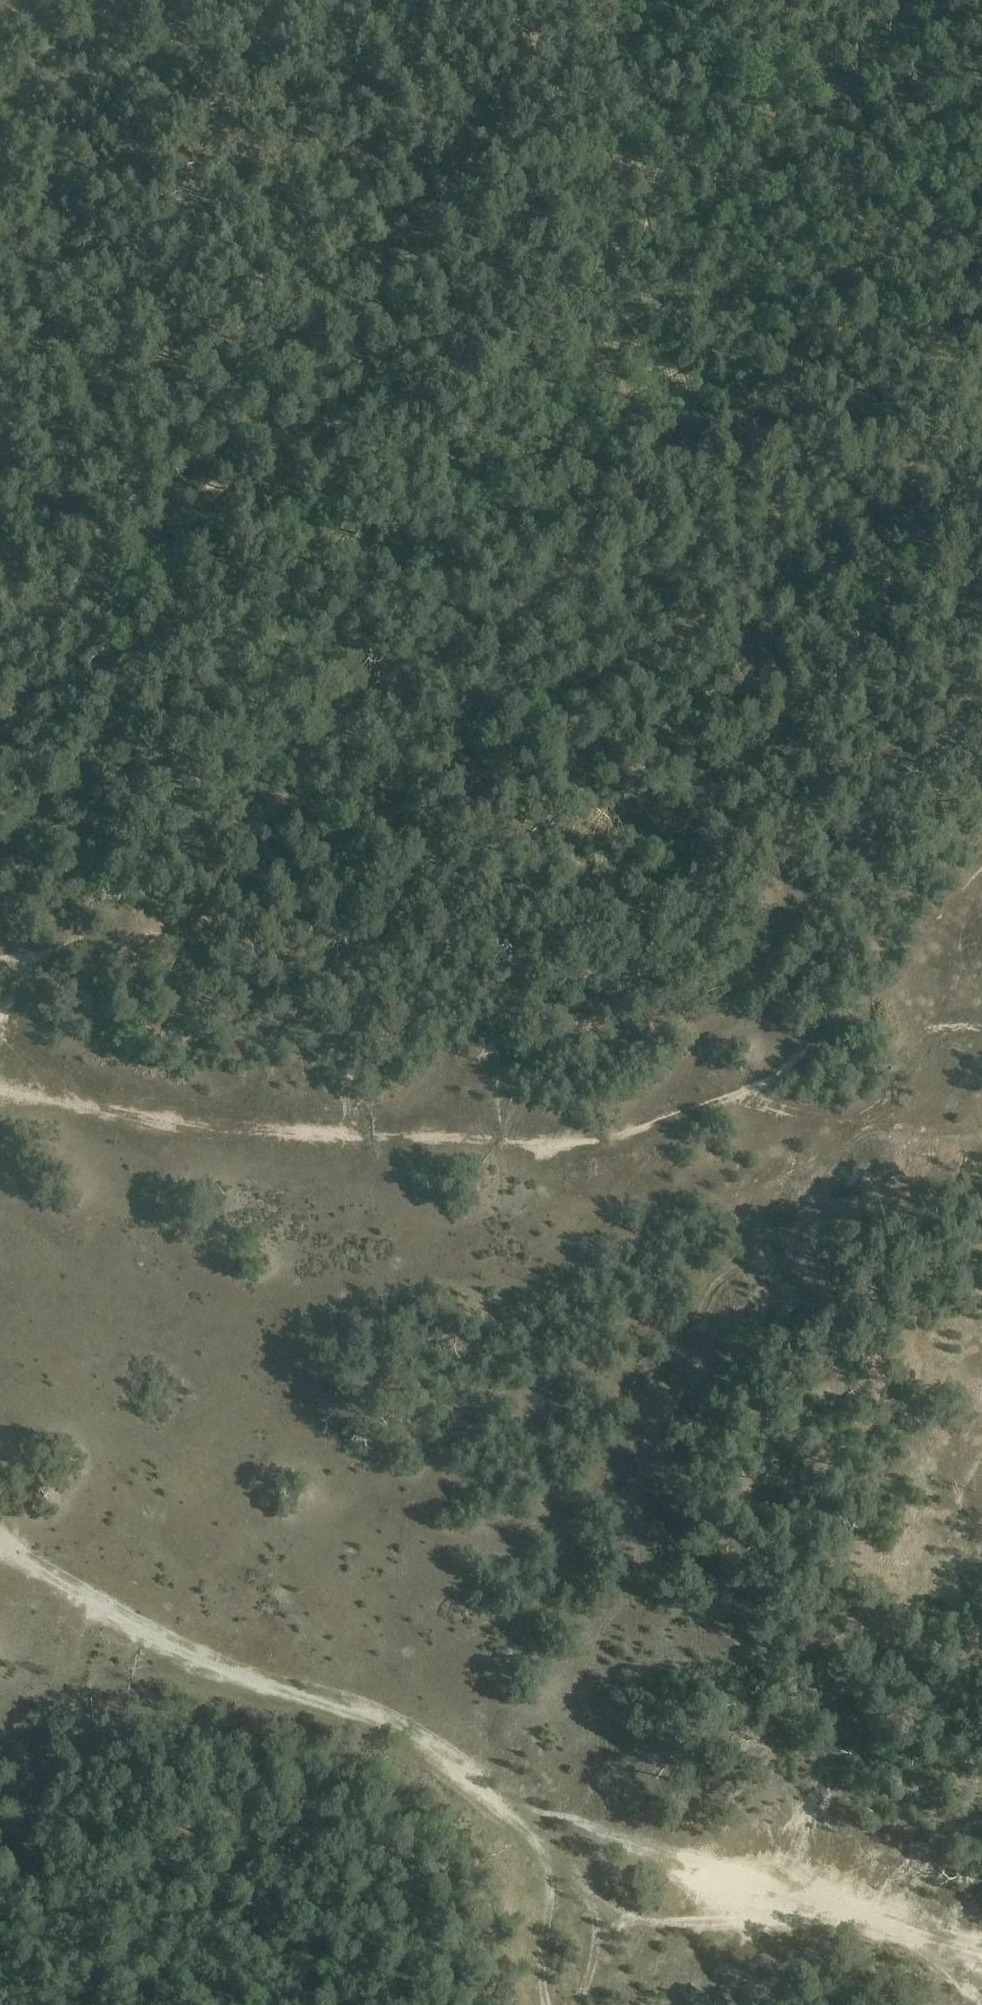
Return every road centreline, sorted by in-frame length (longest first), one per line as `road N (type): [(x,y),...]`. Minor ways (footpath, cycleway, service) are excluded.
road 1 (track): [(981,1949),(946,1948),(863,1922),(645,1920),(570,1874),(434,1759),(373,1725),(229,1679),(0,1542)]
road 2 (track): [(578,2004),(594,1954),(588,1887)]

